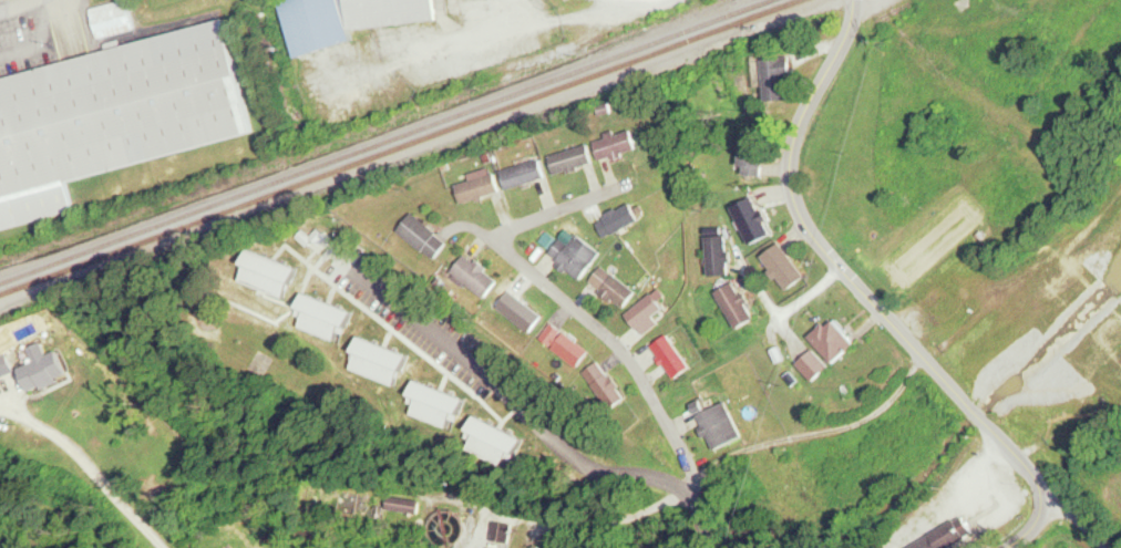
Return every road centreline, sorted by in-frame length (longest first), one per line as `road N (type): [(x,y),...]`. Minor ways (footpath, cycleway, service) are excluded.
road 1 (residential): [(918,351),(897,393),(864,418),(741,451),(693,484),(671,485),(614,475),(574,455),(340,254)]
road 2 (residential): [(1037,475),(799,215),(796,131),(849,0)]
road 3 (residential): [(720,547),(640,374),(504,244),(517,227),(623,190)]
road 4 (residential): [(843,269),(788,311),(775,311),(742,265)]

